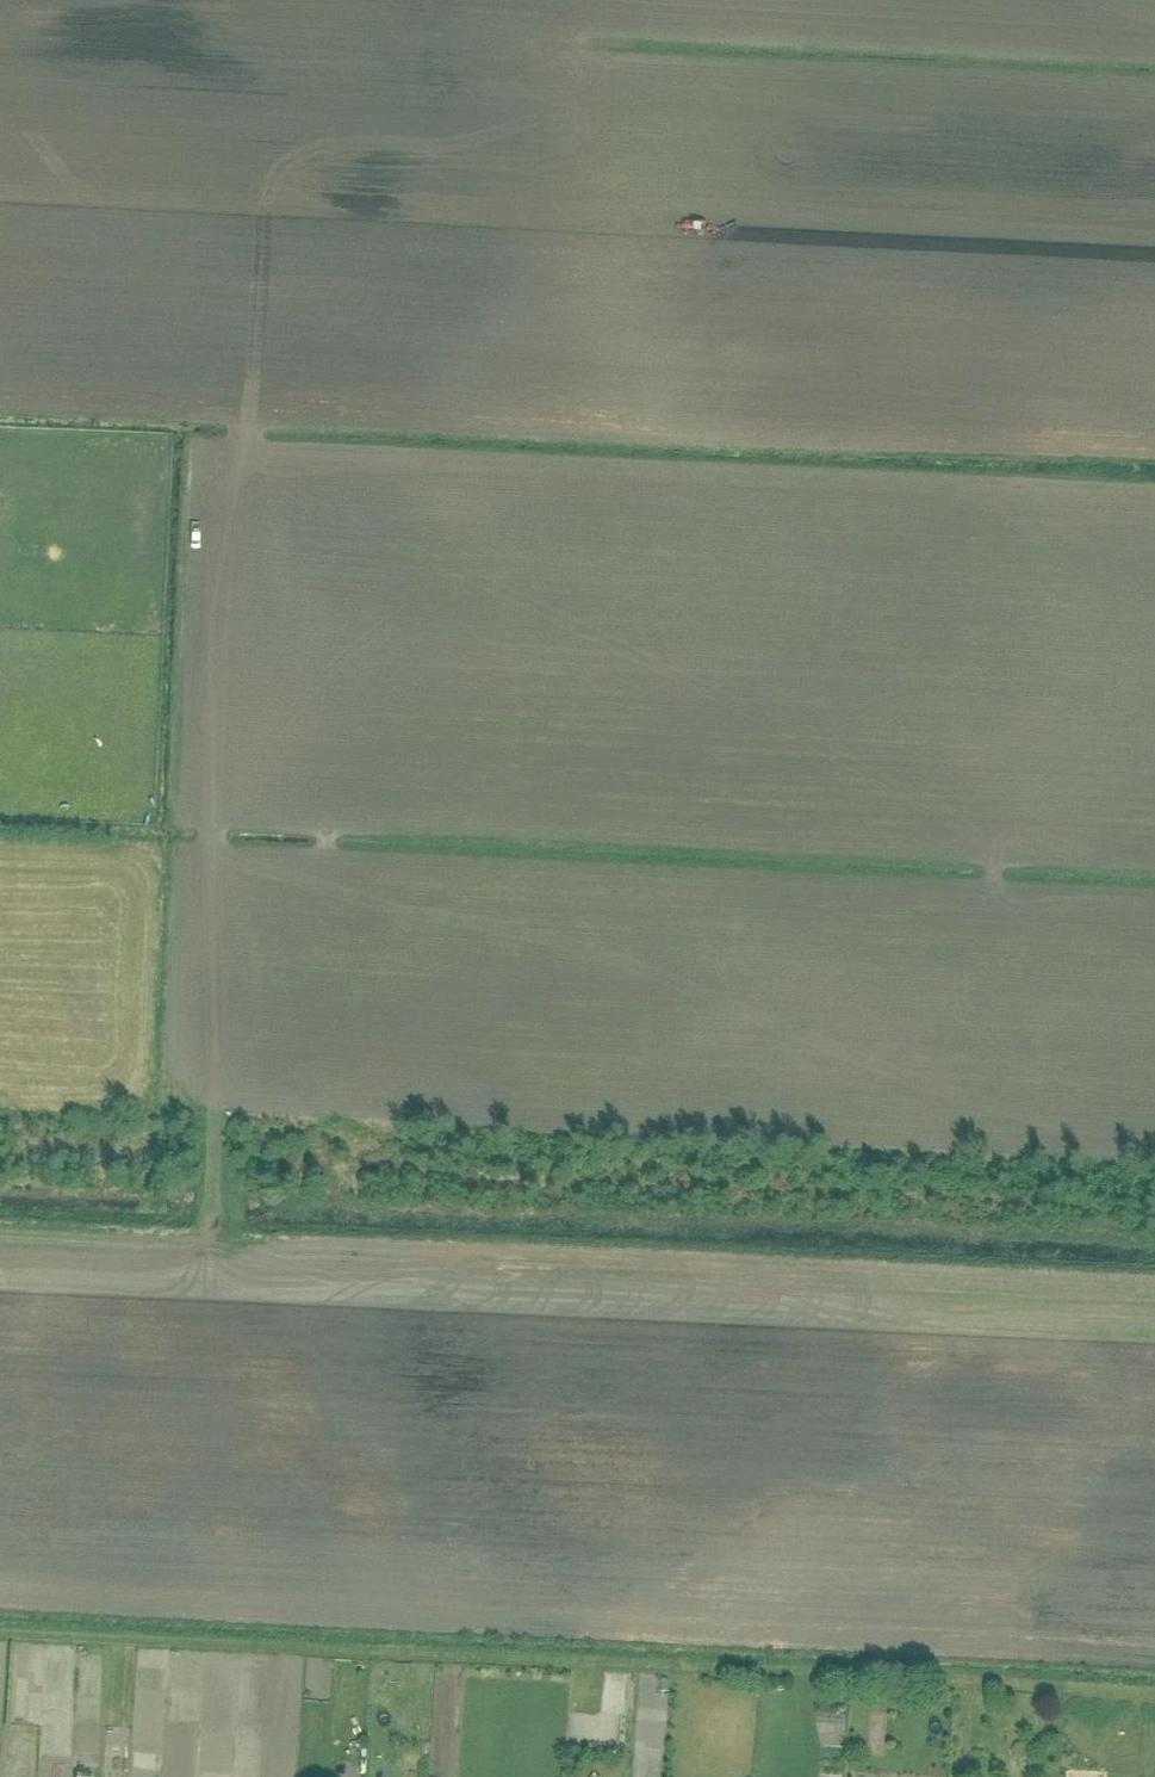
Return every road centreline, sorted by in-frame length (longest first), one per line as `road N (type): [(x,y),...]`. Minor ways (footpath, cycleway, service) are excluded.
road 1 (track): [(0,1634),(1154,1691)]

